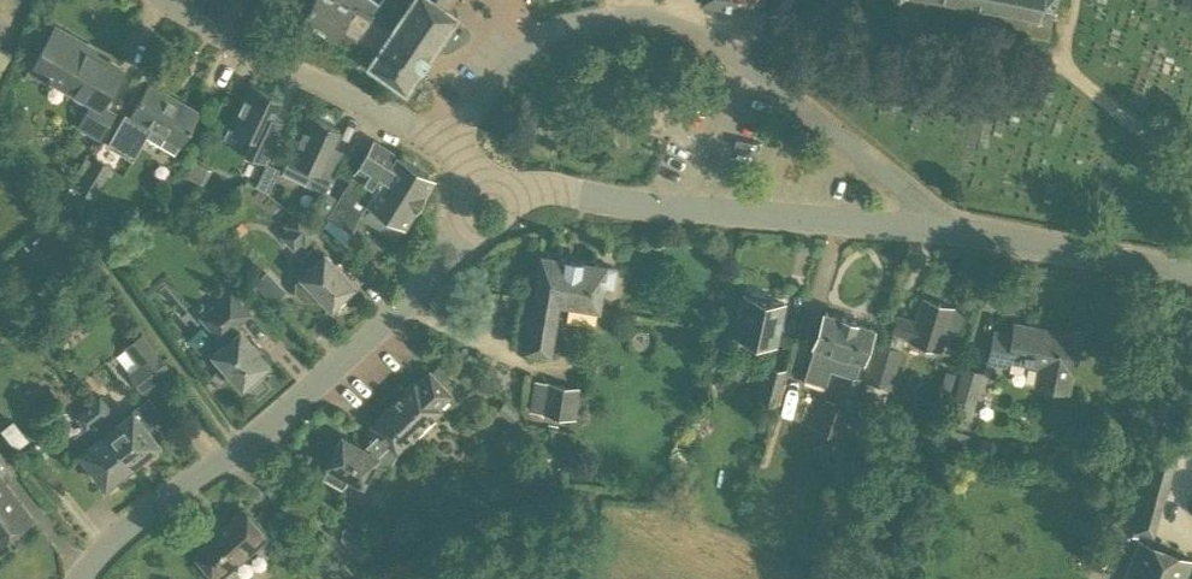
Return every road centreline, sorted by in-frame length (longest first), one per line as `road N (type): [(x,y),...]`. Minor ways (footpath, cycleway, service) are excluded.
road 1 (residential): [(941,230),(930,212),(747,67),(699,32),(658,18),(610,17),(546,35),(499,79),(451,146)]
road 2 (tertiary): [(83,578),(123,534),(262,433),(409,304),(450,255)]
road 3 (tertiary): [(941,230),(683,211),(535,189)]
road 4 (tertiary): [(451,146),(163,0)]
road 5 (tertiary): [(1191,275),(941,230)]

